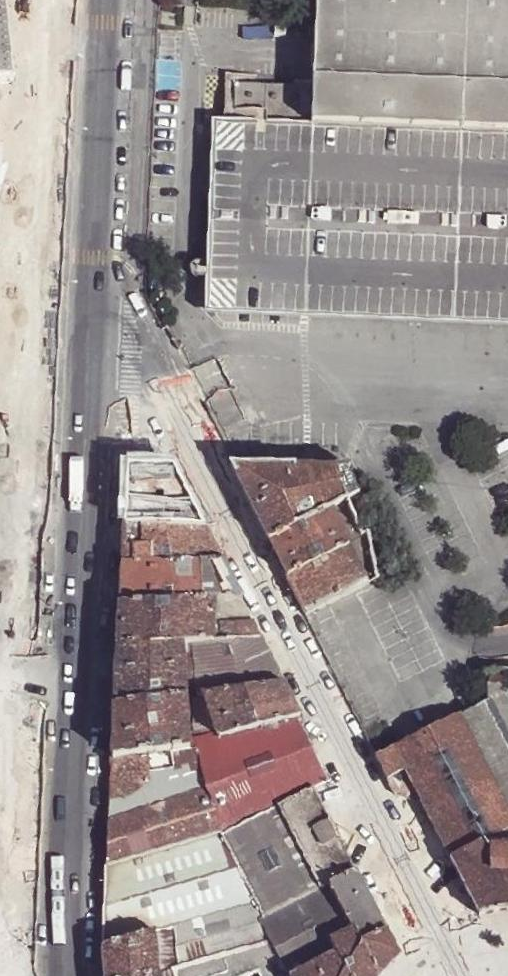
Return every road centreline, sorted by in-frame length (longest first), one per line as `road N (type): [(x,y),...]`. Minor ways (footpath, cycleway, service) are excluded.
road 1 (residential): [(468,975),(177,391),(77,401)]
road 2 (tertiary): [(59,975),(77,401)]
road 3 (tertiary): [(20,407),(4,975)]
road 4 (tertiary): [(43,0),(20,407)]
road 5 (tertiary): [(77,401),(100,0)]

